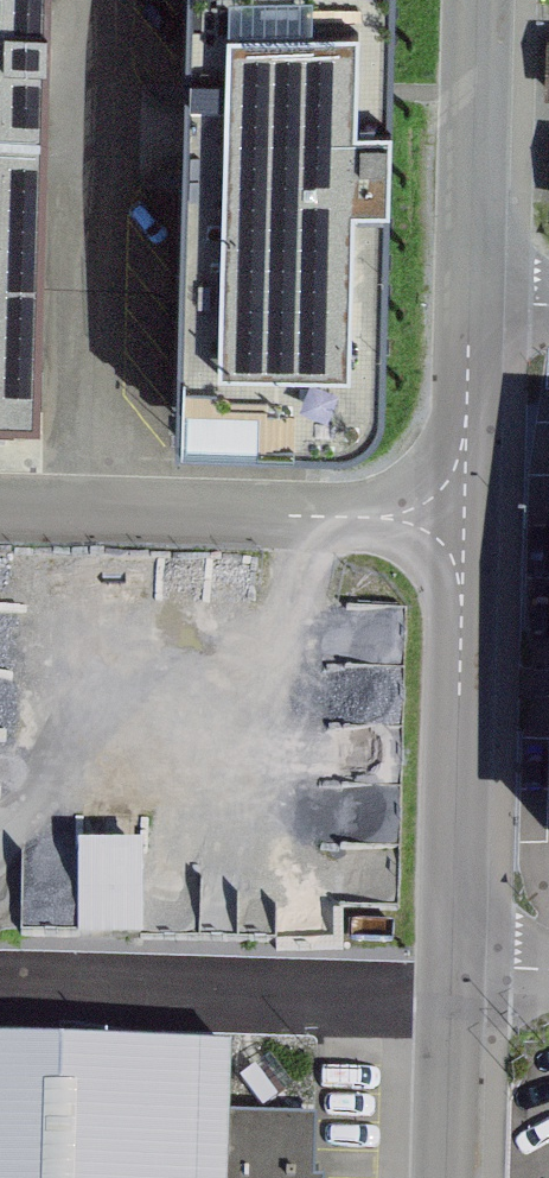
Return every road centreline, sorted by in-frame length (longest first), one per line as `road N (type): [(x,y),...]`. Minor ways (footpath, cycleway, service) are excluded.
road 1 (tertiary): [(443,518),(462,583),(454,967)]
road 2 (residential): [(443,518),(0,507)]
road 3 (tertiary): [(478,0),(470,301)]
road 4 (tertiary): [(470,301),(465,444),(443,518)]
road 5 (tertiary): [(454,967),(447,1177)]

